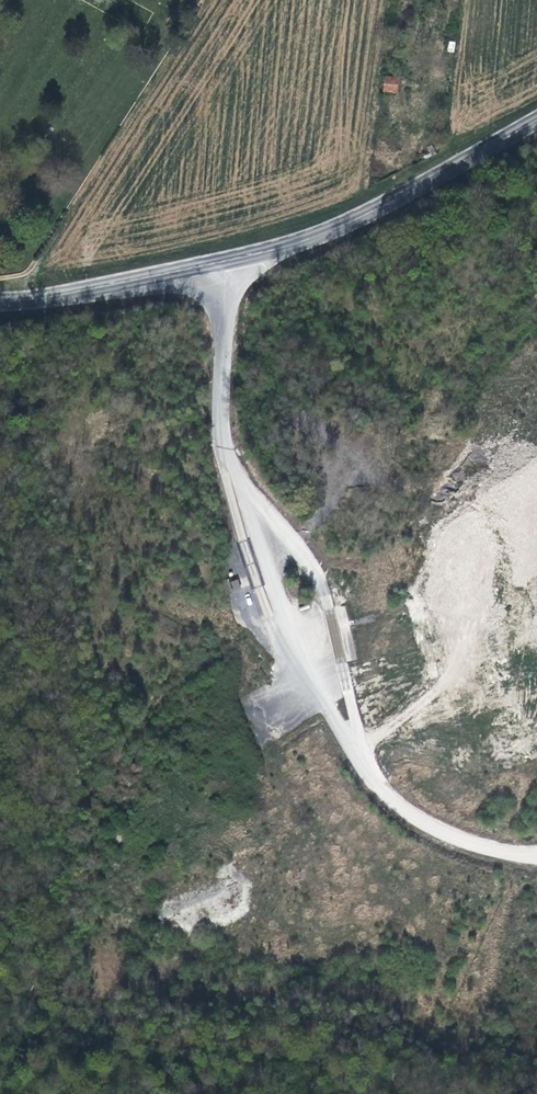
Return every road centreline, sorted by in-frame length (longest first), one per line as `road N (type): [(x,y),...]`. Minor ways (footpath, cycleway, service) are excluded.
road 1 (primary): [(0,303),(274,254),(352,227),(536,120)]
road 2 (track): [(536,857),(458,839),(393,802),(367,771),(347,691)]

